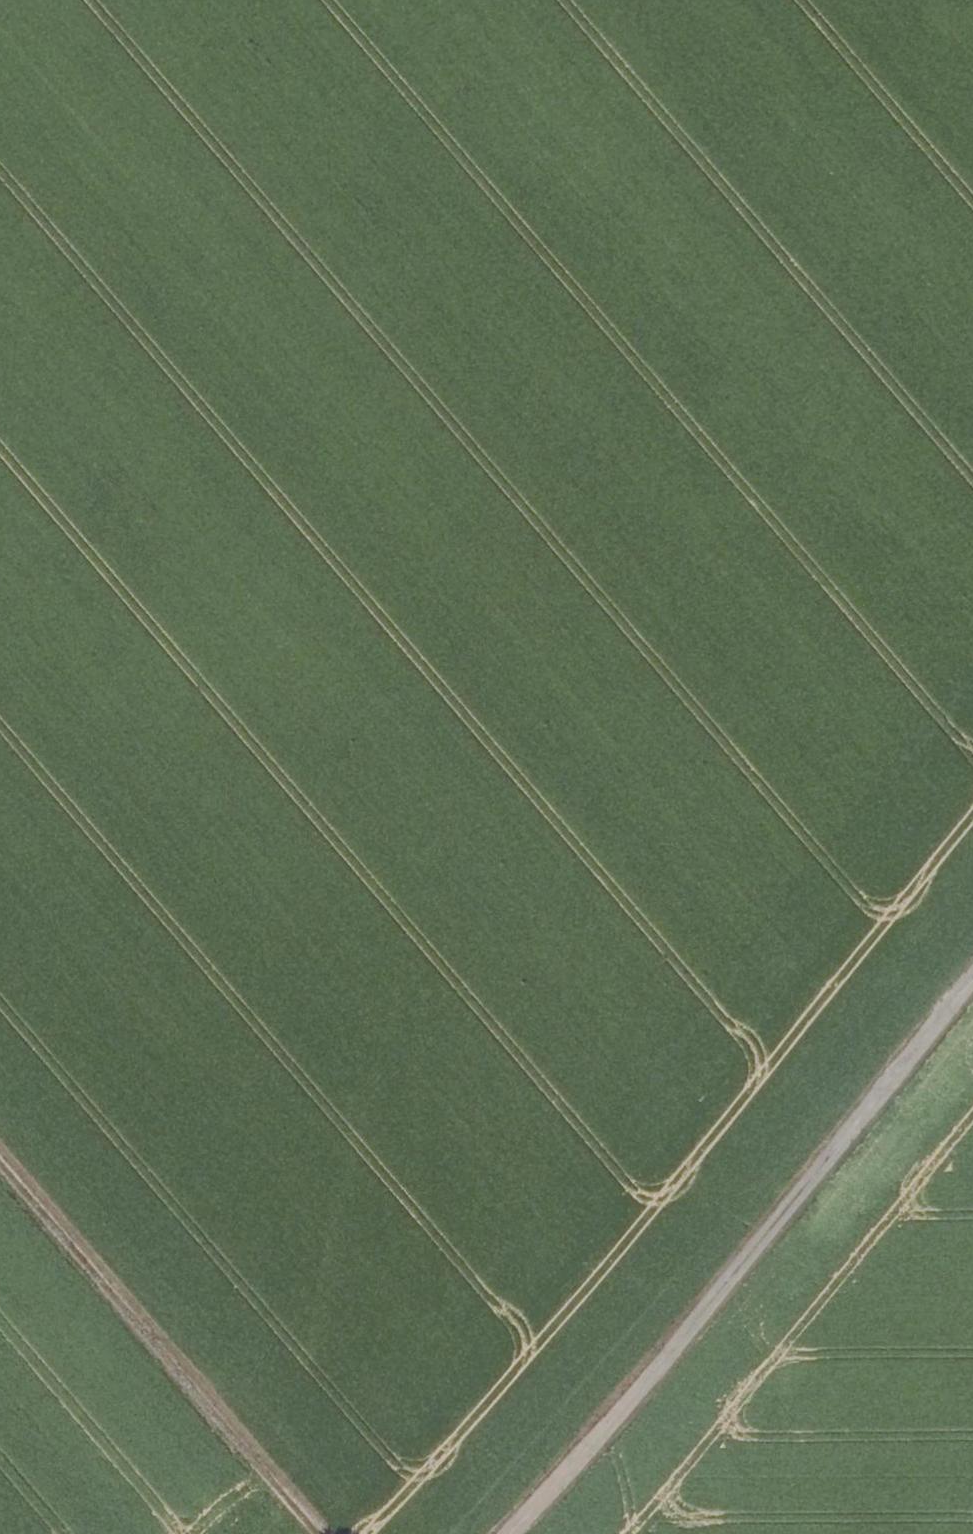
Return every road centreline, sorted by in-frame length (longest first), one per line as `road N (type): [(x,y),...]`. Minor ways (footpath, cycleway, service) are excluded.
road 1 (track): [(510,1533),(972,974)]
road 2 (track): [(315,1533),(0,1163)]

